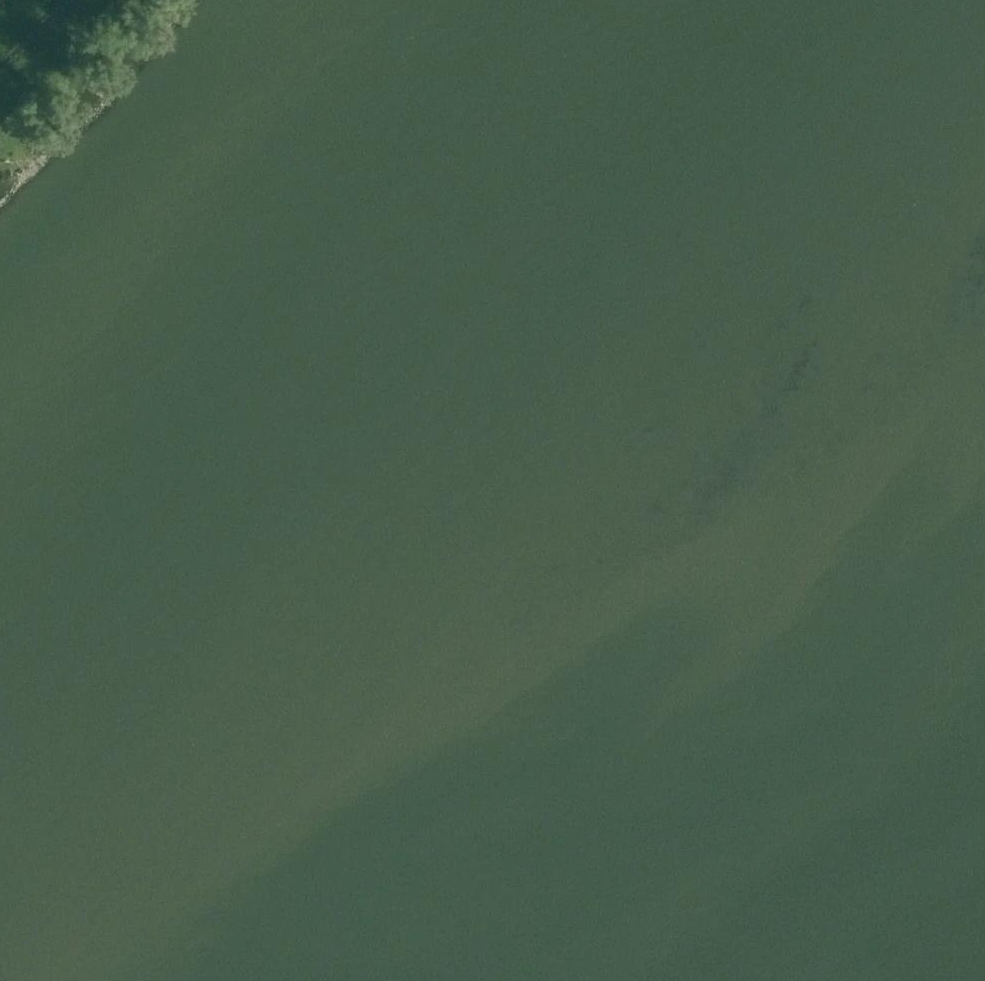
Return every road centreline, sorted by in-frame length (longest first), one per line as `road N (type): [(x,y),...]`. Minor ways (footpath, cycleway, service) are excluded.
road 1 (track): [(0,87),(88,0)]

